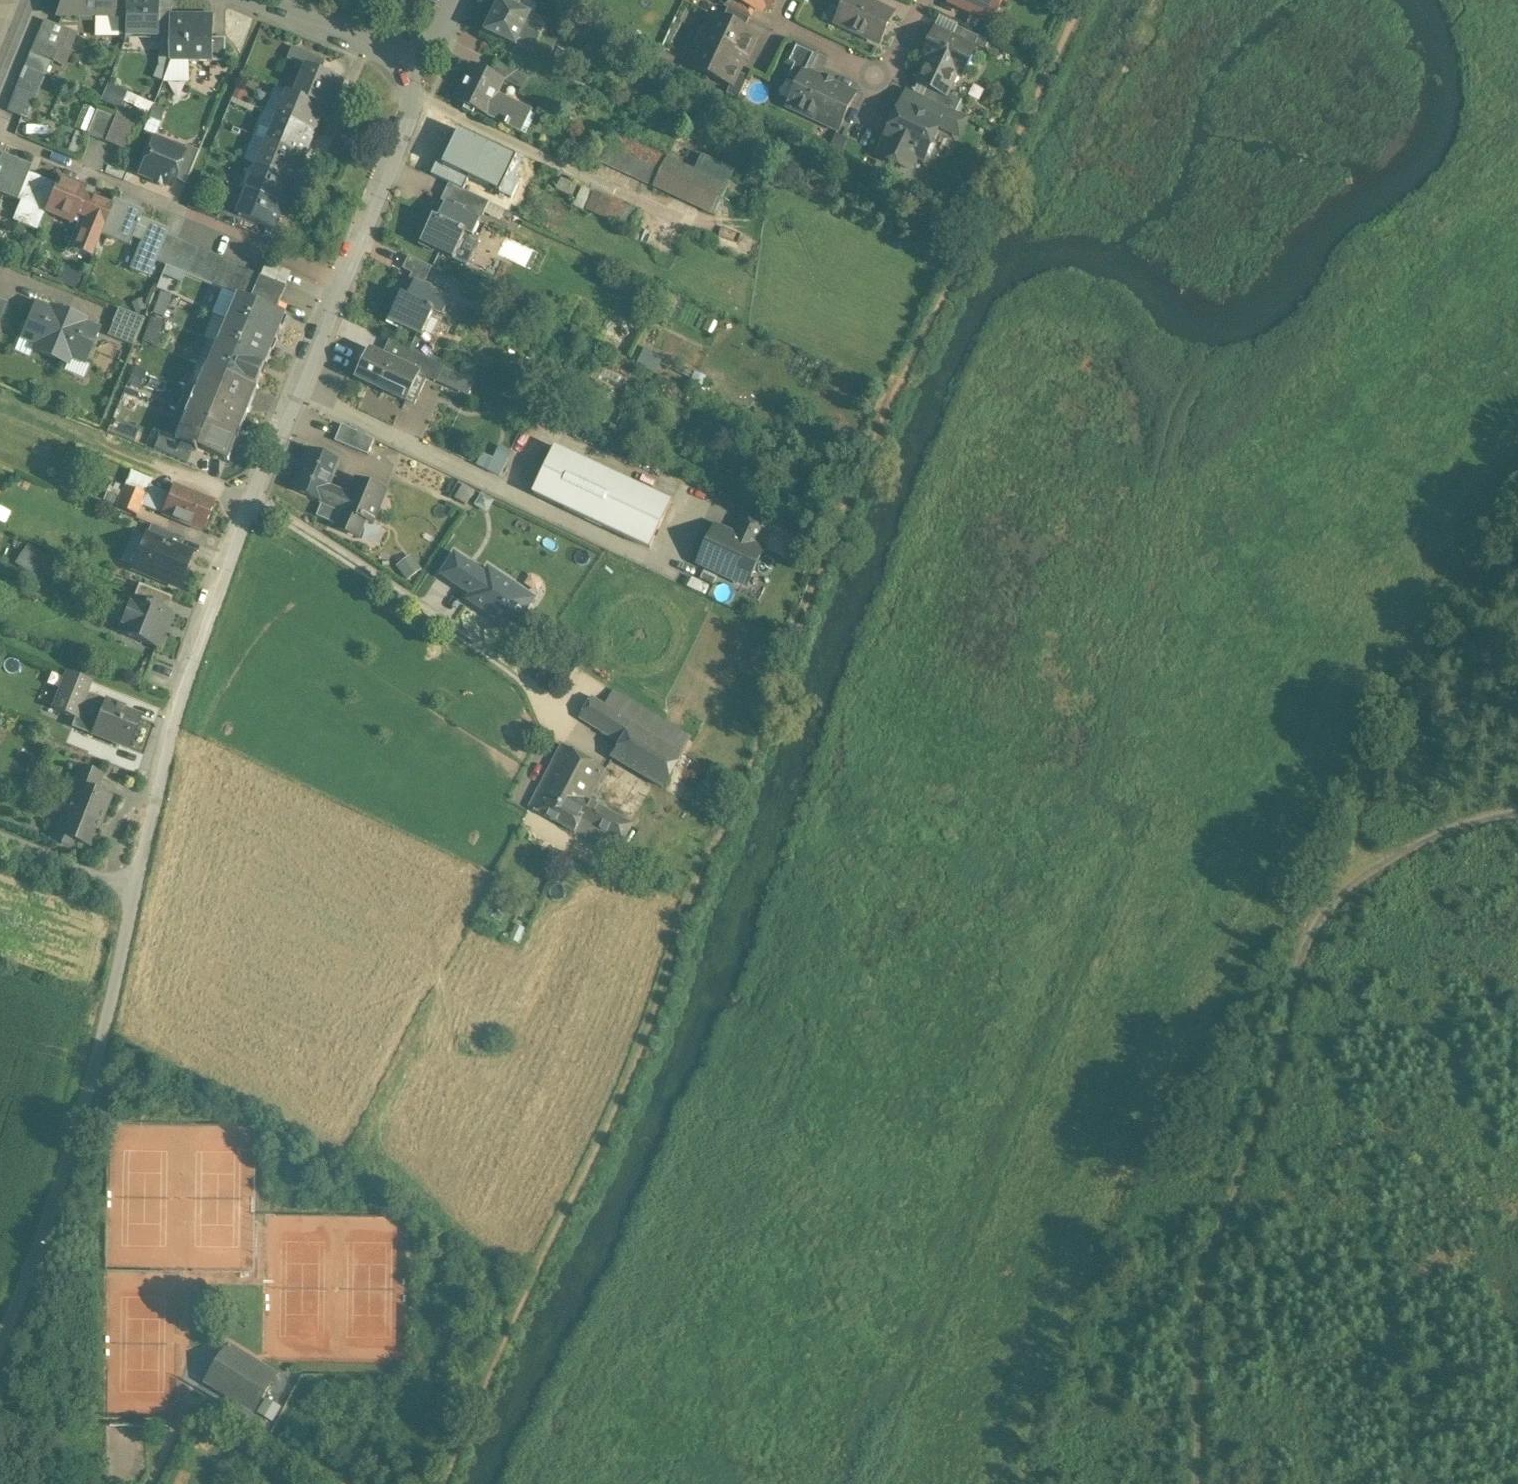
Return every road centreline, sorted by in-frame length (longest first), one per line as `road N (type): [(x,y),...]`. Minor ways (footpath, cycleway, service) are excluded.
road 1 (track): [(492,868),(357,1112),(326,1122),(290,1115),(180,1051),(146,996),(148,952),(201,733),(255,646),(306,604),(345,594),(388,603),(483,678),(503,726),(506,784)]
road 2 (residential): [(130,914),(195,664),(430,69)]
road 3 (unclassified): [(0,1343),(45,1231),(130,914)]
road 4 (track): [(1342,890),(1334,876),(1517,528)]
road 5 (residential): [(430,69),(262,0)]
road 6 (residential): [(893,73),(783,23)]

